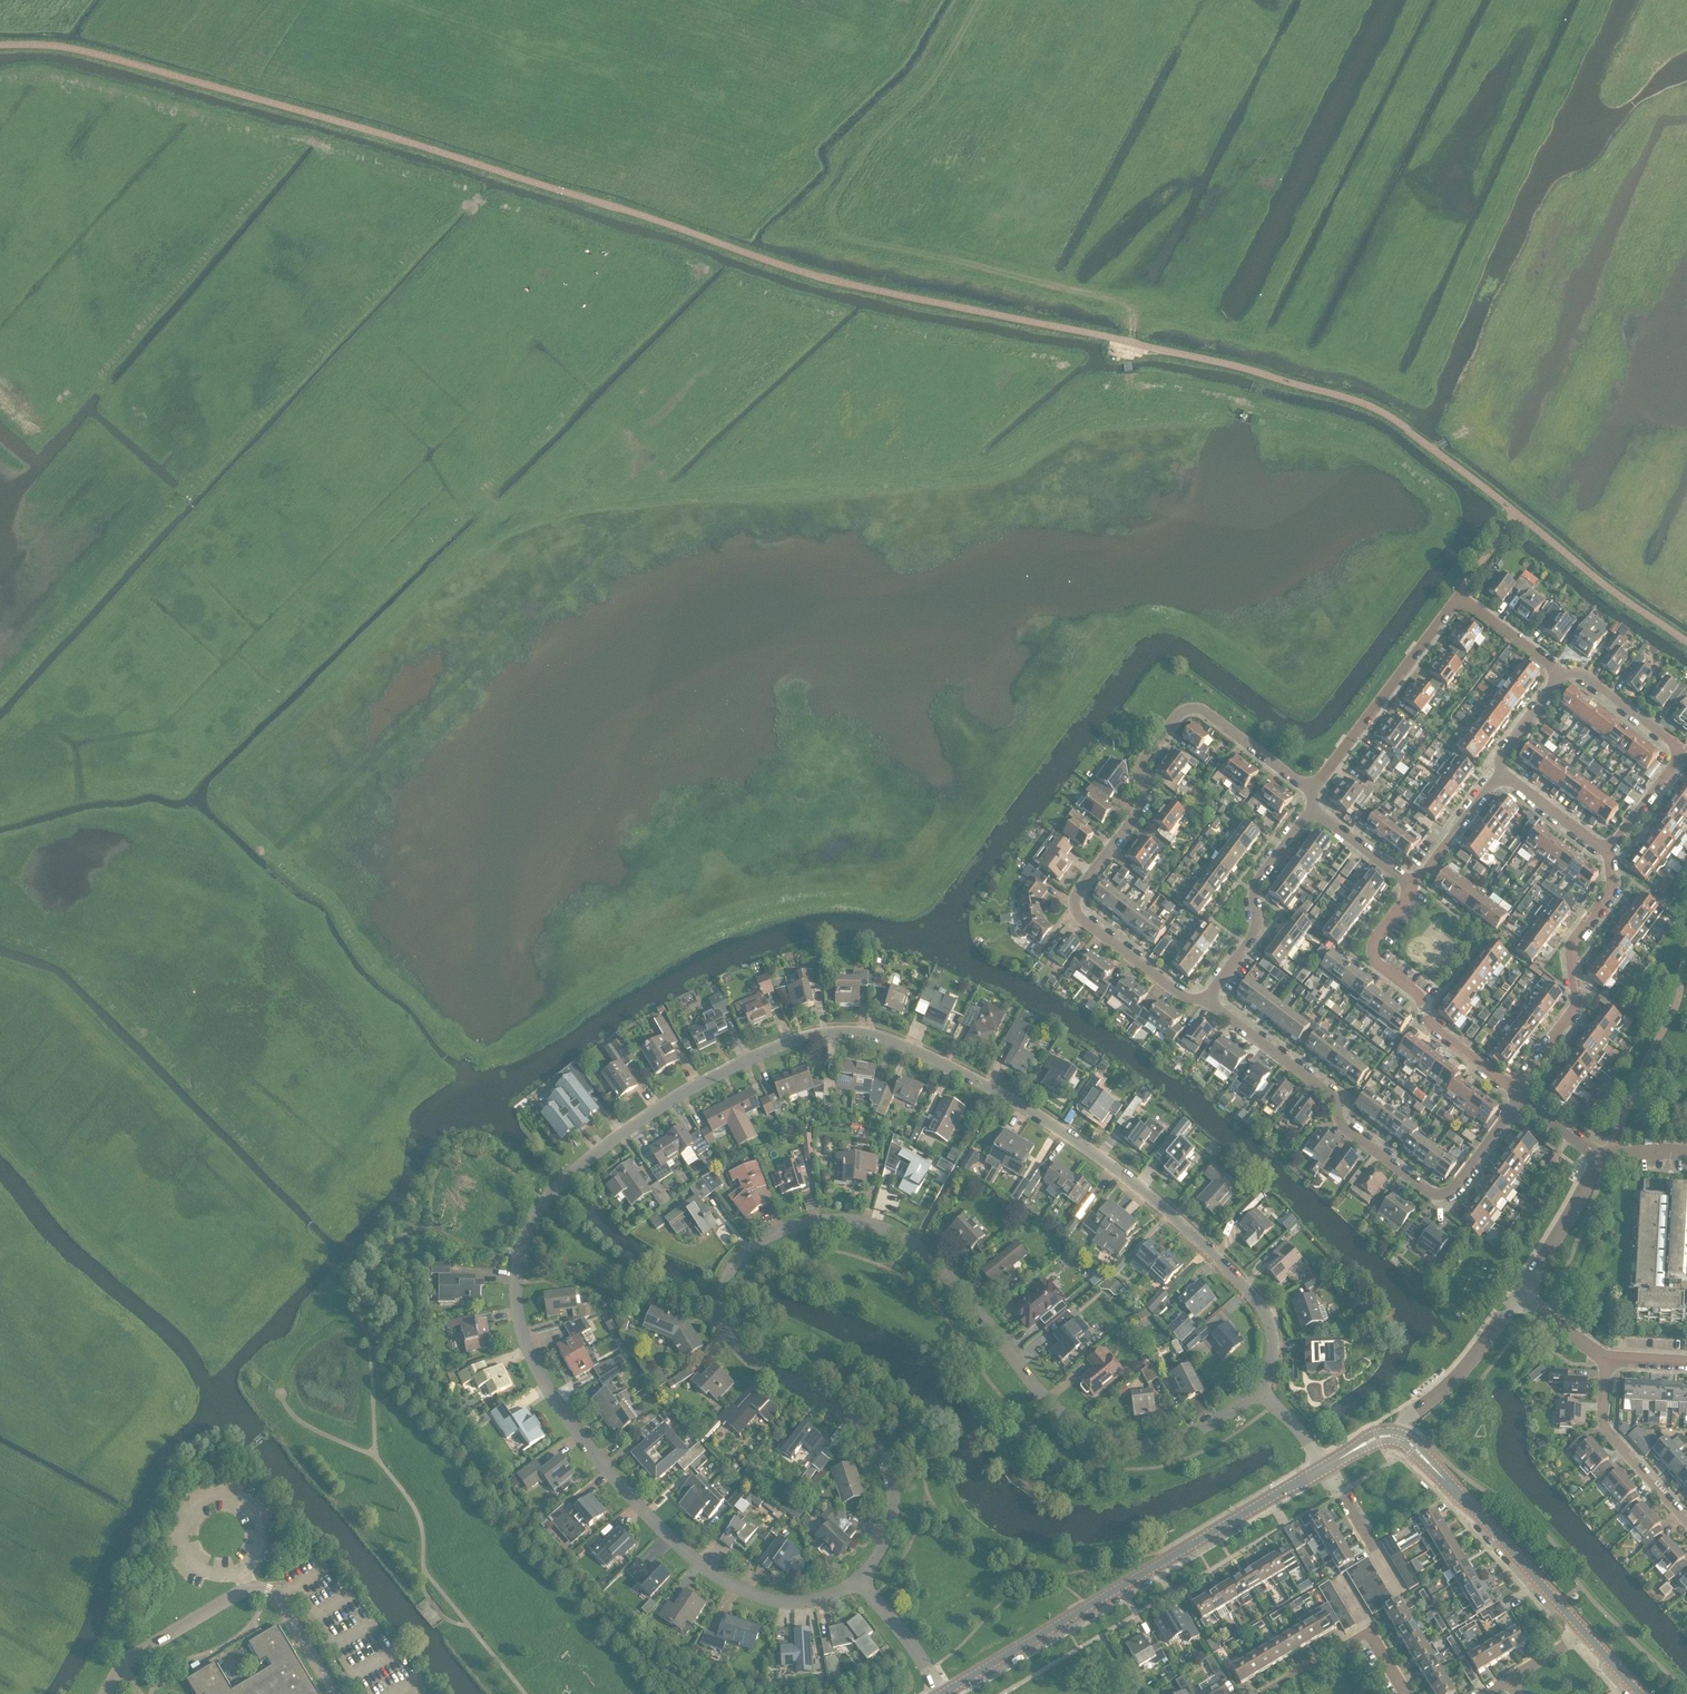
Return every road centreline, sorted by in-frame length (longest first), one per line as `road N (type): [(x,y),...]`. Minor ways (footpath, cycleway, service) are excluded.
road 1 (unclassified): [(1686,642),(1415,435),(1356,401),(1129,343),(834,281),(378,133),(107,56),(0,45)]
road 2 (residential): [(864,1582),(826,1599),(779,1603),(721,1580),(623,1490),(555,1403),(525,1344),(516,1278),(526,1235),(548,1199),(619,1136),(720,1075),(809,1038),(875,1036),(1034,1115),(1165,1209),(1265,1313),(1276,1358),(1260,1392)]
road 3 (residential): [(864,1582),(894,1510),(878,1451),(837,1410),(753,1363),(724,1320),(730,1276),(744,1255),(780,1232),(862,1221),(926,1253),(1059,1417),(1093,1436),(1151,1445),(1260,1392)]
road 4 (residential): [(1206,1000),(1179,994),(1080,918),(1076,895),(1144,806),(1144,762),(1187,709),(1205,711),(1311,791)]
road 5 (tertiary): [(945,1693),(1324,1465)]
road 6 (residential): [(1522,1096),(1456,1189),(1438,1196),(1344,1126),(1335,1100),(1206,1000)]
road 7 (residential): [(1311,791),(1461,597),(1560,674)]
road 8 (residential): [(1514,1090),(1432,1029),(1418,995),(1375,962),(1374,942),(1414,887)]
road 9 (residential): [(1560,674),(1583,676),(1684,751),(1607,853)]
road 10 (tertiary): [(1582,1635),(1424,1452),(1396,1437)]
road 11 (residential): [(1607,853),(1610,893),(1571,948),(1575,1006),(1514,1090)]
road 12 (unclassified): [(1602,1158),(1679,998),(1686,949)]
road 13 (residential): [(1206,1000),(1255,935),(1255,888),(1312,809)]
road 14 (residential): [(1686,1521),(1604,1427),(1606,1359)]
road 15 (residential): [(1396,1437),(1524,1298)]
road 16 (residential): [(1524,1298),(1602,1158)]
road 17 (residential): [(1402,1588),(1324,1465)]
road 18 (residential): [(1414,887),(1502,772)]
road 19 (residential): [(943,1693),(864,1582)]
road 20 (residential): [(1607,853),(1502,772)]
road 21 (residential): [(1414,887),(1312,809)]
road 22 (residential): [(1262,1693),(1369,1631)]

